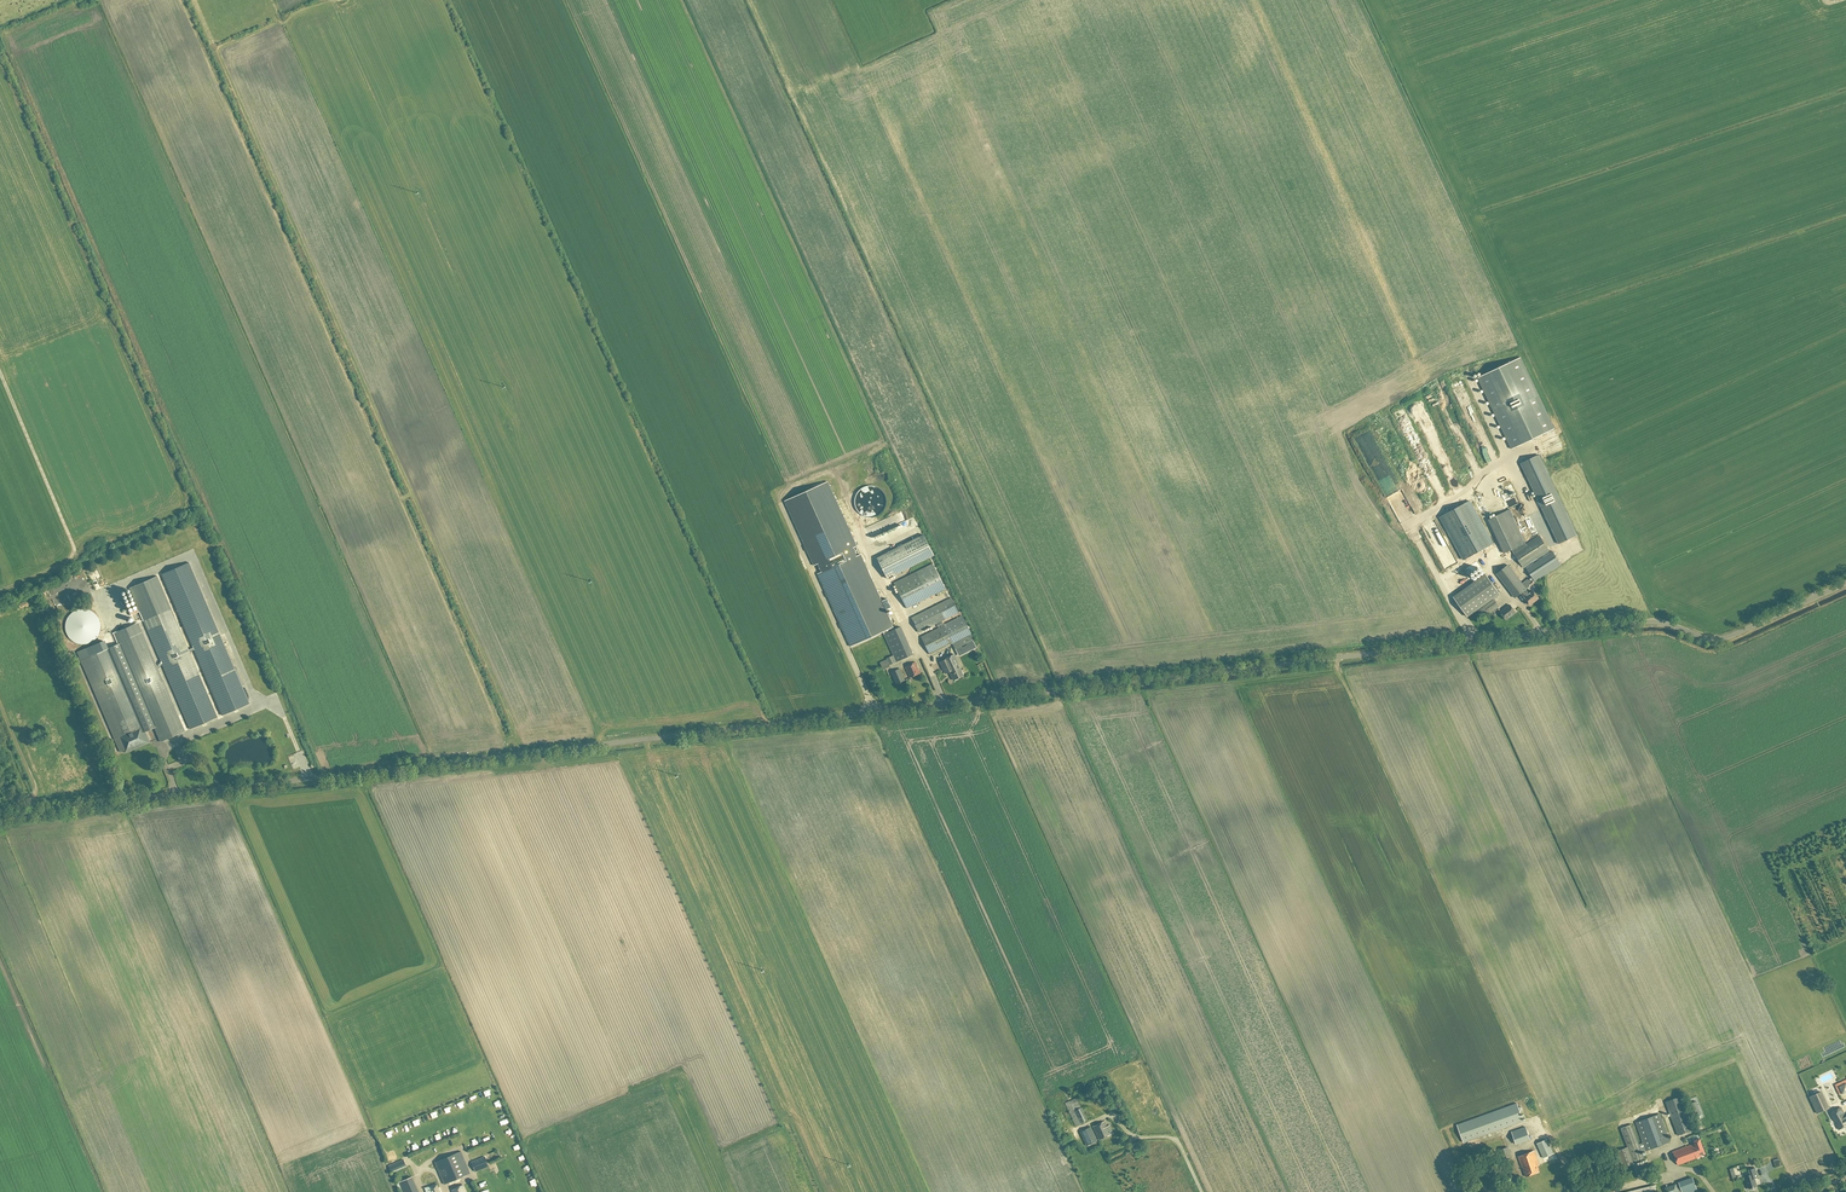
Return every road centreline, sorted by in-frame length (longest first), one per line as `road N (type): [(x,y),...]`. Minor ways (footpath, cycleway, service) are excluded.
road 1 (unclassified): [(0,816),(1650,625),(1719,641),(1845,583)]
road 2 (track): [(0,594),(69,564),(76,553),(0,372)]

